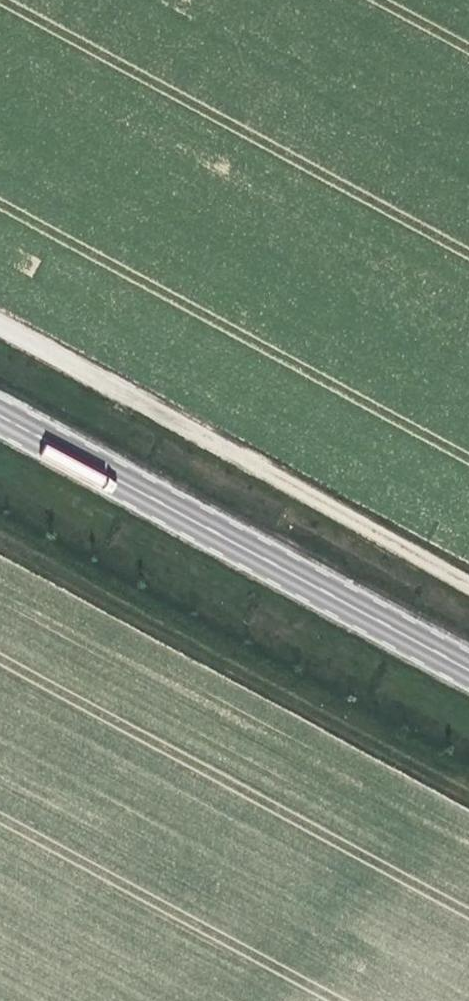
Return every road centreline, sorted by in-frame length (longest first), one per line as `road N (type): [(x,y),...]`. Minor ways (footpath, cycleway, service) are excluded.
road 1 (secondary): [(0,429),(468,684)]
road 2 (track): [(0,331),(468,585)]

